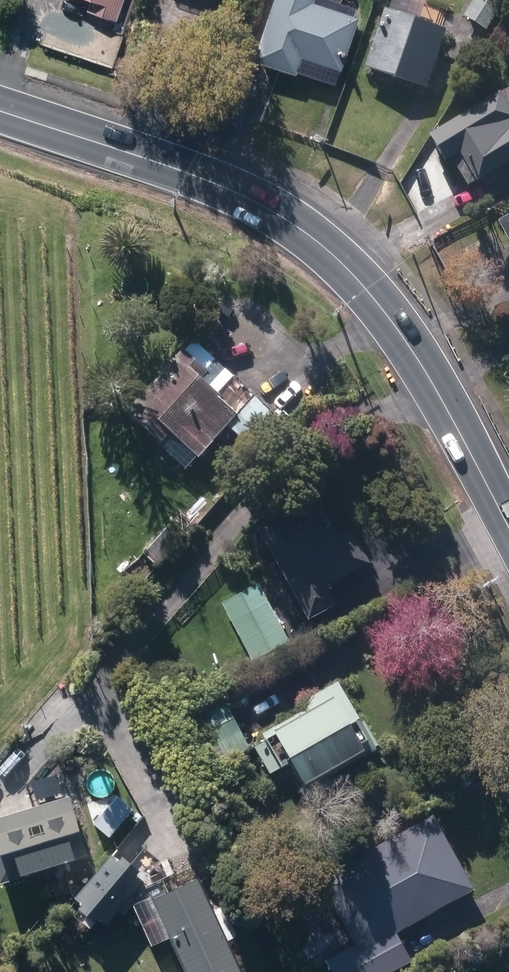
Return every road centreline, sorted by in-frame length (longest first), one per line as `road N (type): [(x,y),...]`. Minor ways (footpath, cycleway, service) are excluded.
road 1 (tertiary): [(0,110),(245,194),(310,236),(393,327),(508,541)]

